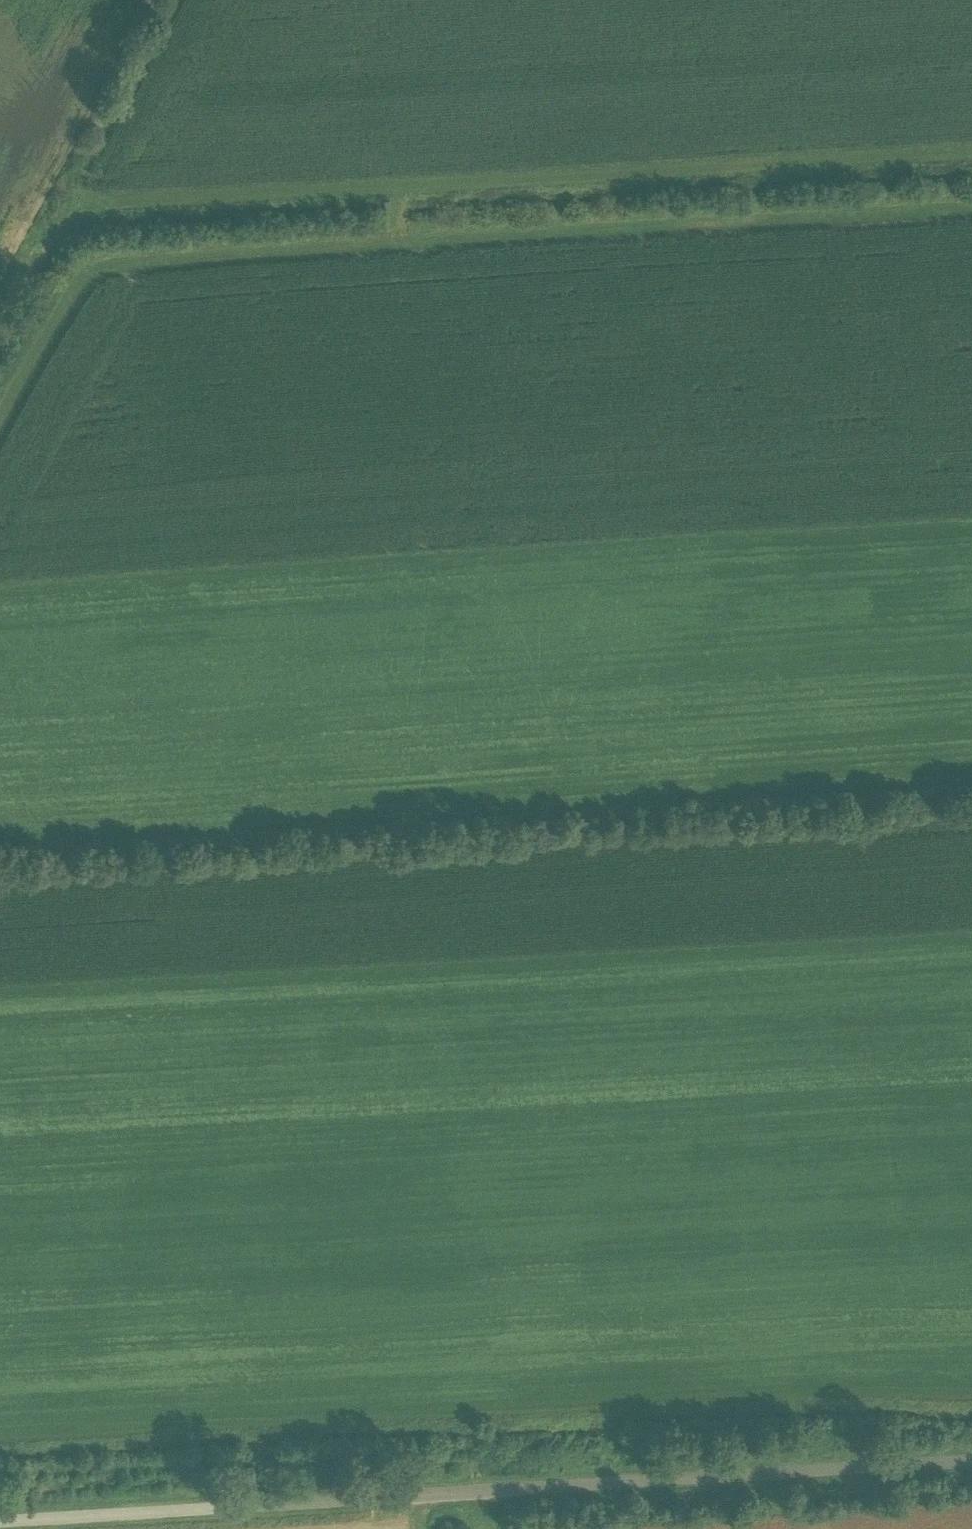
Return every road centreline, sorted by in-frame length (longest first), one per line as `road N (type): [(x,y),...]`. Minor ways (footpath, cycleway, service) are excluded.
road 1 (unclassified): [(971,1463),(0,1526)]

